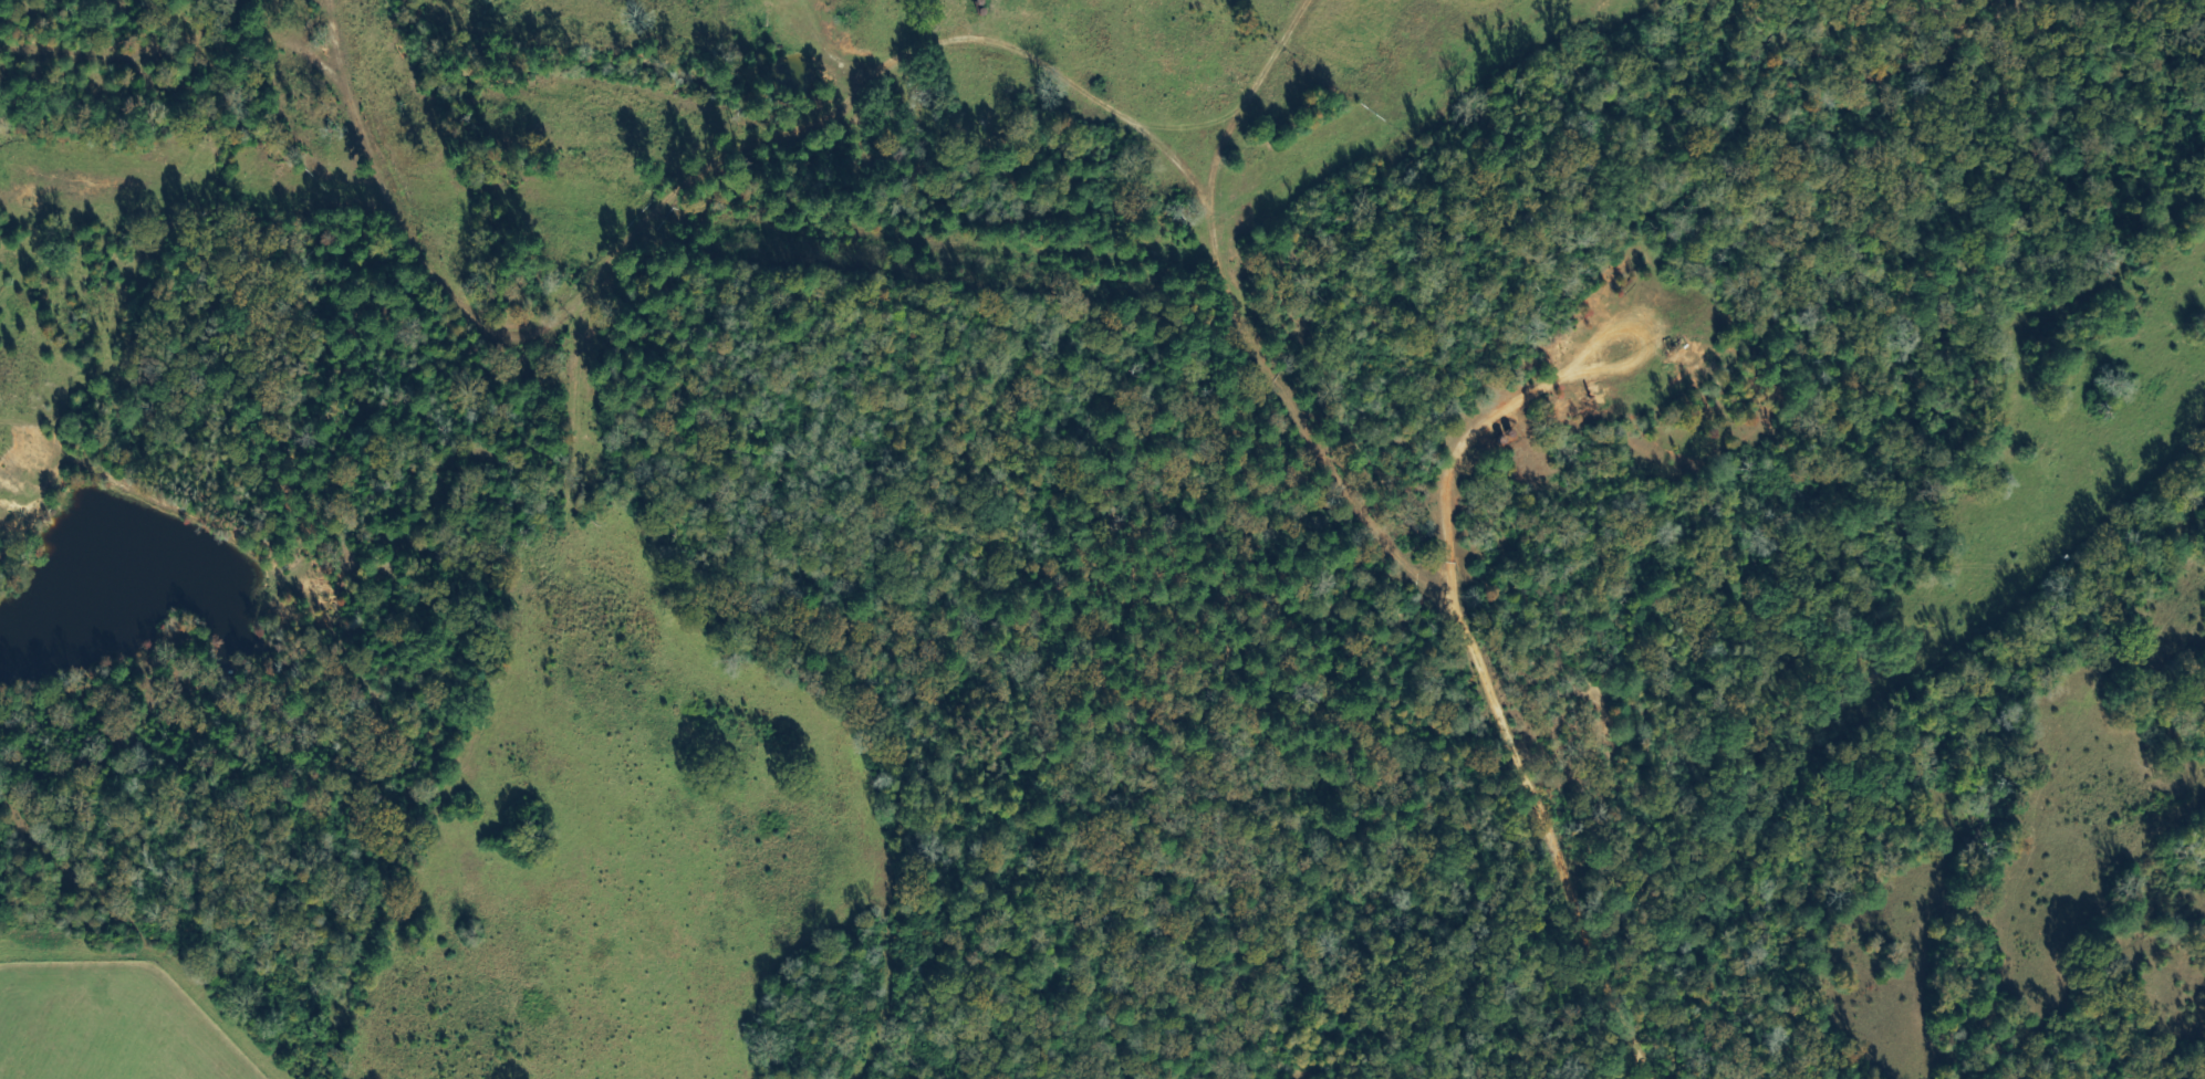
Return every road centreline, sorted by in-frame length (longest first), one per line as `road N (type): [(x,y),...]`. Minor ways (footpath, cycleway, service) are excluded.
road 1 (residential): [(1681,1078),(1614,886),(1543,792),(1428,555),(1286,356),(1192,135),(1043,46),(956,52),(791,107),(554,295),(488,290),(412,179),(384,0)]
road 2 (residential): [(1192,135),(1269,69),(1302,0)]

